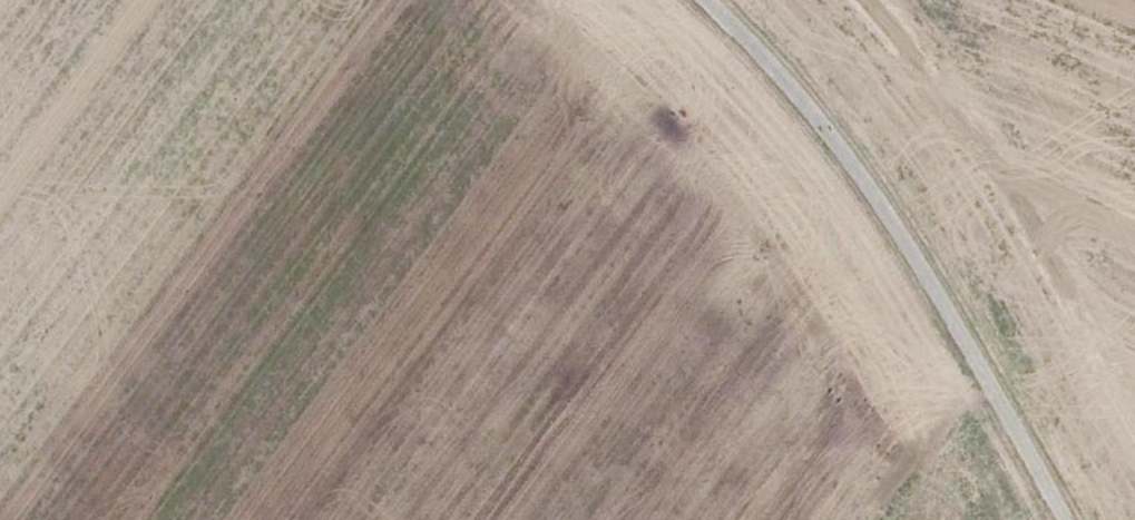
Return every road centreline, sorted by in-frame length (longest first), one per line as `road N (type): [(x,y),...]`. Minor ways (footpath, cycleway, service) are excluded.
road 1 (unclassified): [(699,0),(779,81),(905,243),(1067,519)]

